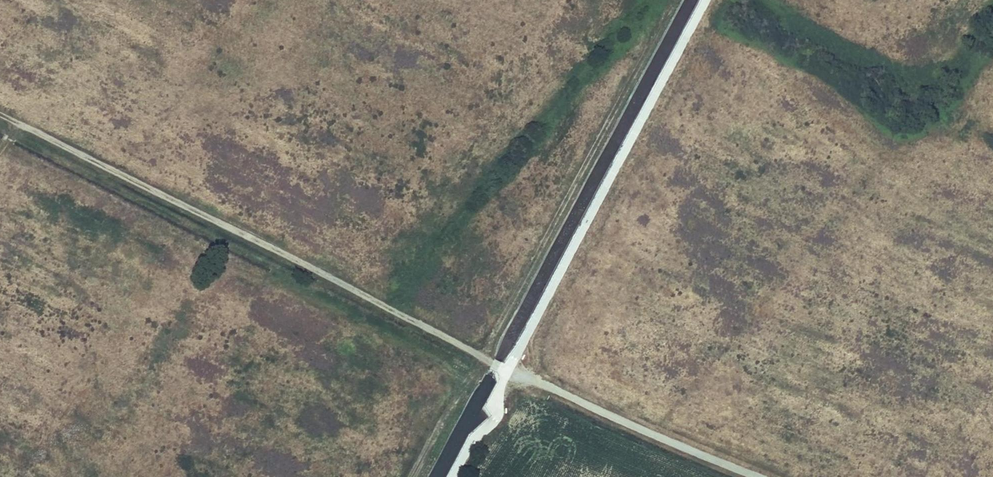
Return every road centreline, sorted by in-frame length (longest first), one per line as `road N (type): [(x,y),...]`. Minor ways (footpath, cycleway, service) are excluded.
road 1 (track): [(0,114),(491,363)]
road 2 (track): [(414,476),(676,0)]
road 3 (track): [(757,476),(491,363)]

